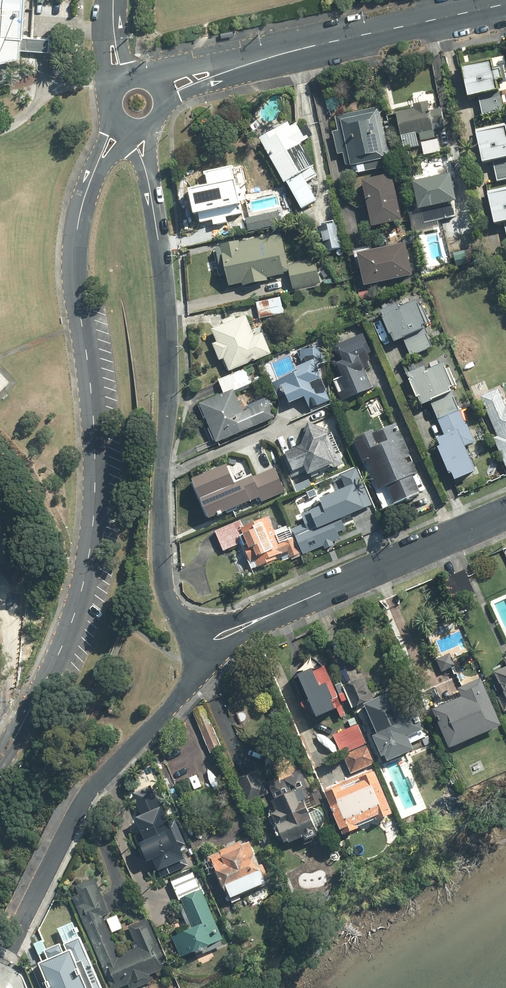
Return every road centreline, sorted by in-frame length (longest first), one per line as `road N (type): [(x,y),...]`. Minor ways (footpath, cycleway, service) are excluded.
road 1 (tertiary): [(82,203),(76,286),(95,449),(89,555),(60,650),(0,758)]
road 2 (residential): [(148,177),(168,380),(163,579),(191,632)]
road 3 (residential): [(199,658),(189,683),(91,789),(9,949)]
road 4 (residential): [(278,612),(505,515)]
road 5 (secondary): [(276,56),(505,4)]
road 6 (secondary): [(141,73),(276,56)]
road 7 (secondary): [(276,56),(166,109)]

